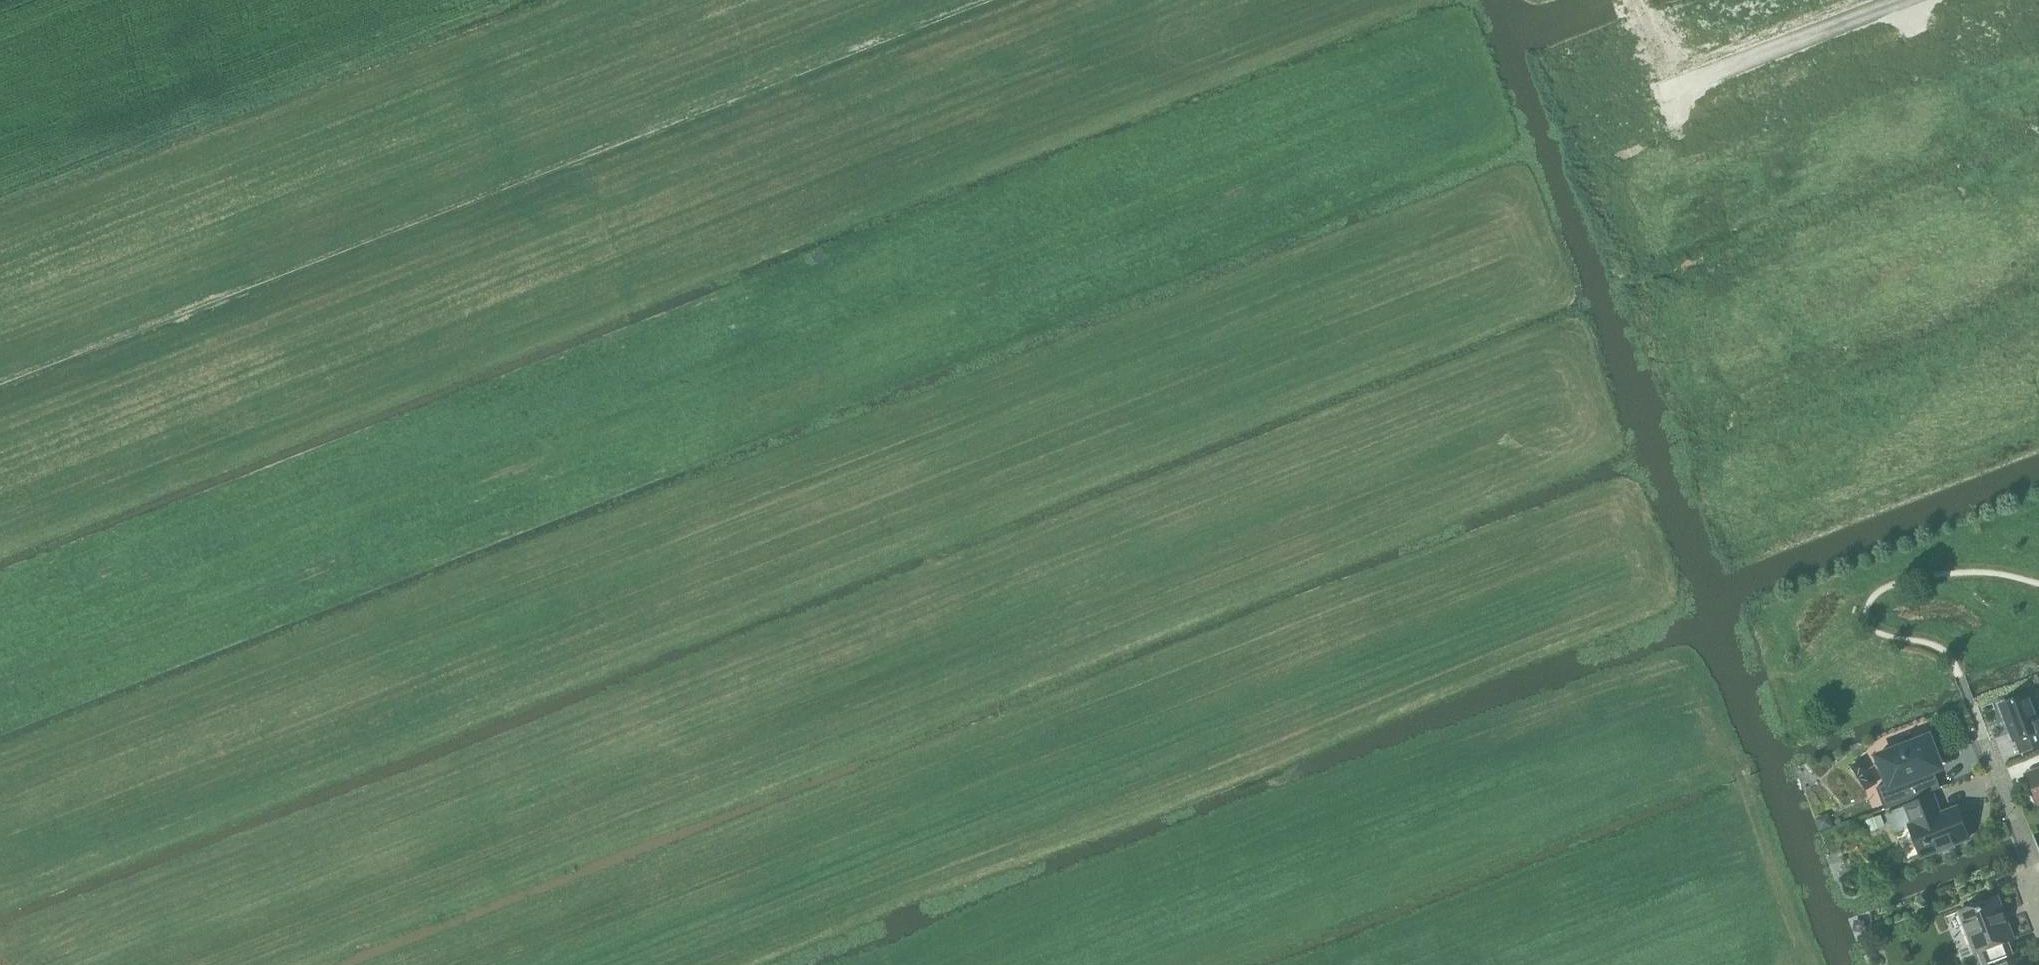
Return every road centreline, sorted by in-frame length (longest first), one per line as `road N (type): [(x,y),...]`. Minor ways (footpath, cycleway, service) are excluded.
road 1 (unclassified): [(1906,0),(1675,89)]
road 2 (residential): [(2038,876),(1985,741)]

